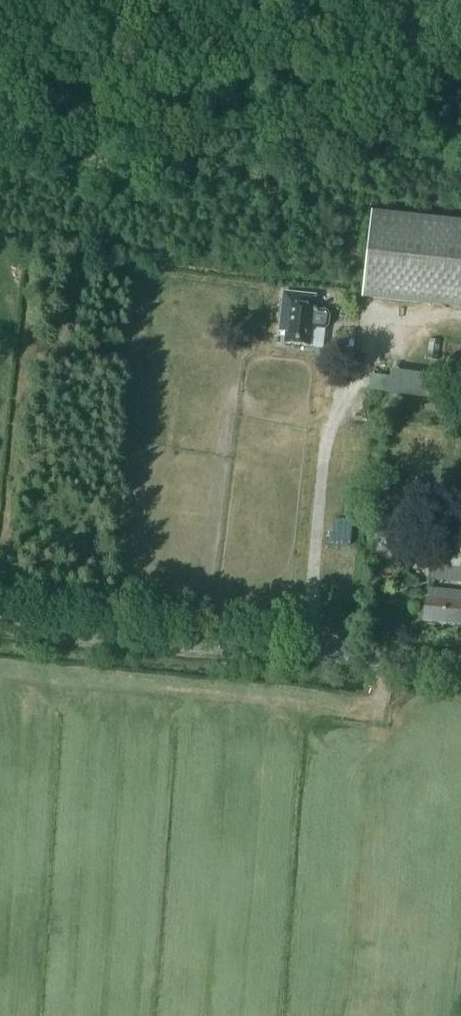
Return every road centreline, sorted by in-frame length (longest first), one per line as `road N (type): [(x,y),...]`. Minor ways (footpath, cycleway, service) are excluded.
road 1 (tertiary): [(460,668),(0,625)]

